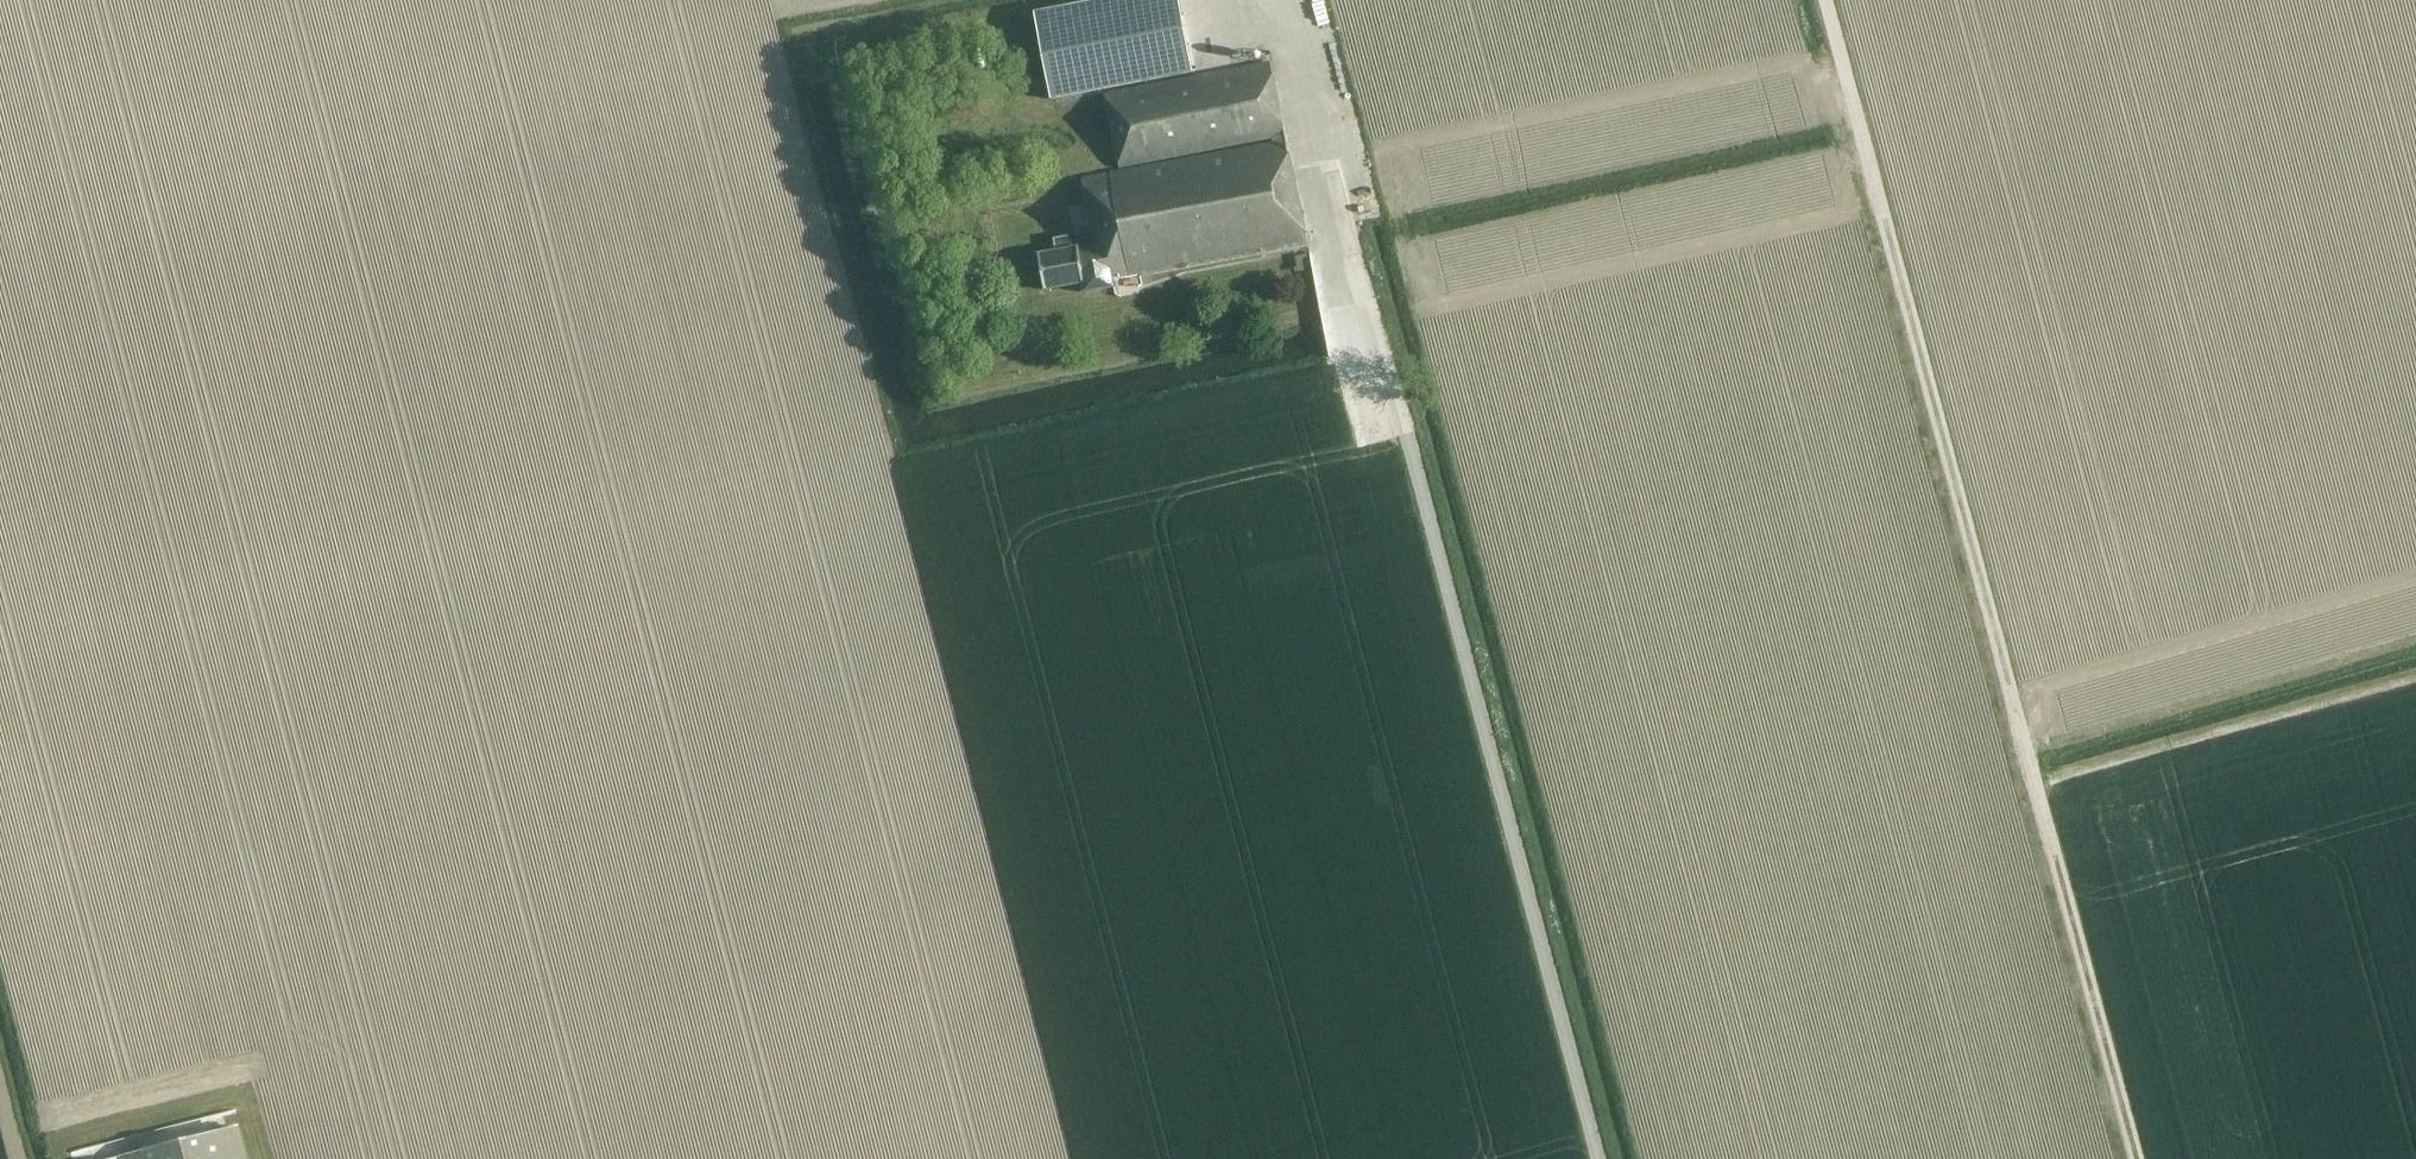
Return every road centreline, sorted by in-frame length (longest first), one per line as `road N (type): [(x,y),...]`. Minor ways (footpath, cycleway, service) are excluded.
road 1 (track): [(2136,1158),(1823,0)]
road 2 (unclassified): [(1598,1158),(1383,351)]

